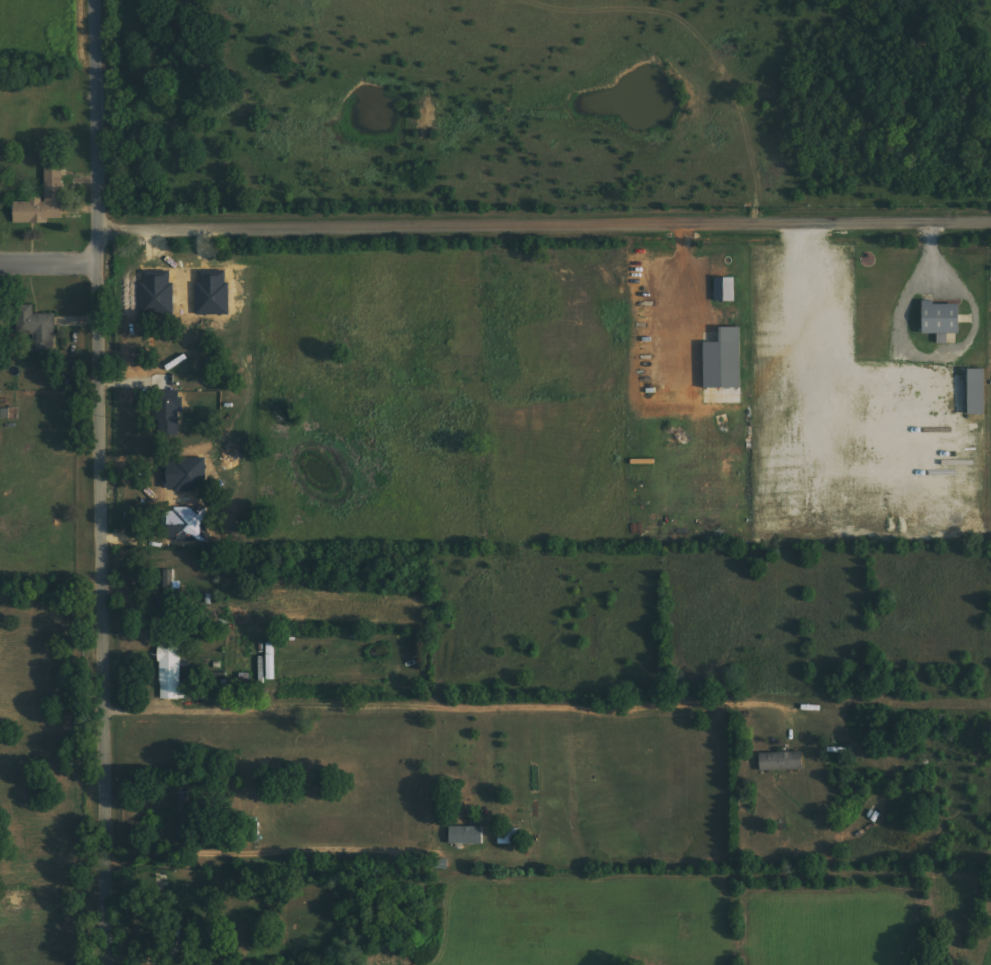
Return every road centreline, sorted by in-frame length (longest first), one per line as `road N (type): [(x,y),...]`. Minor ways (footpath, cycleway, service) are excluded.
road 1 (tertiary): [(101,964),(92,0)]
road 2 (residential): [(990,223),(96,229)]

